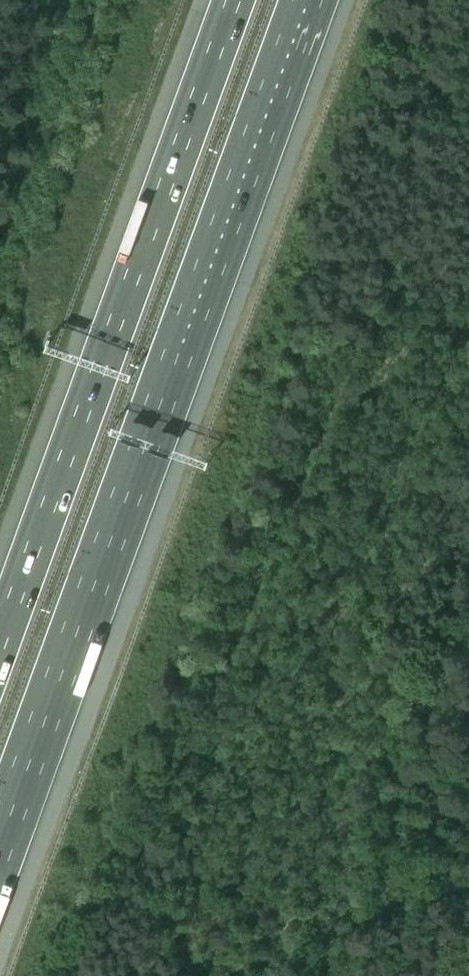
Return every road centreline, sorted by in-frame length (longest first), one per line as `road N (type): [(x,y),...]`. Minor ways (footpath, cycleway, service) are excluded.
road 1 (motorway): [(0,844),(309,0)]
road 2 (motorway): [(234,0),(0,644)]

